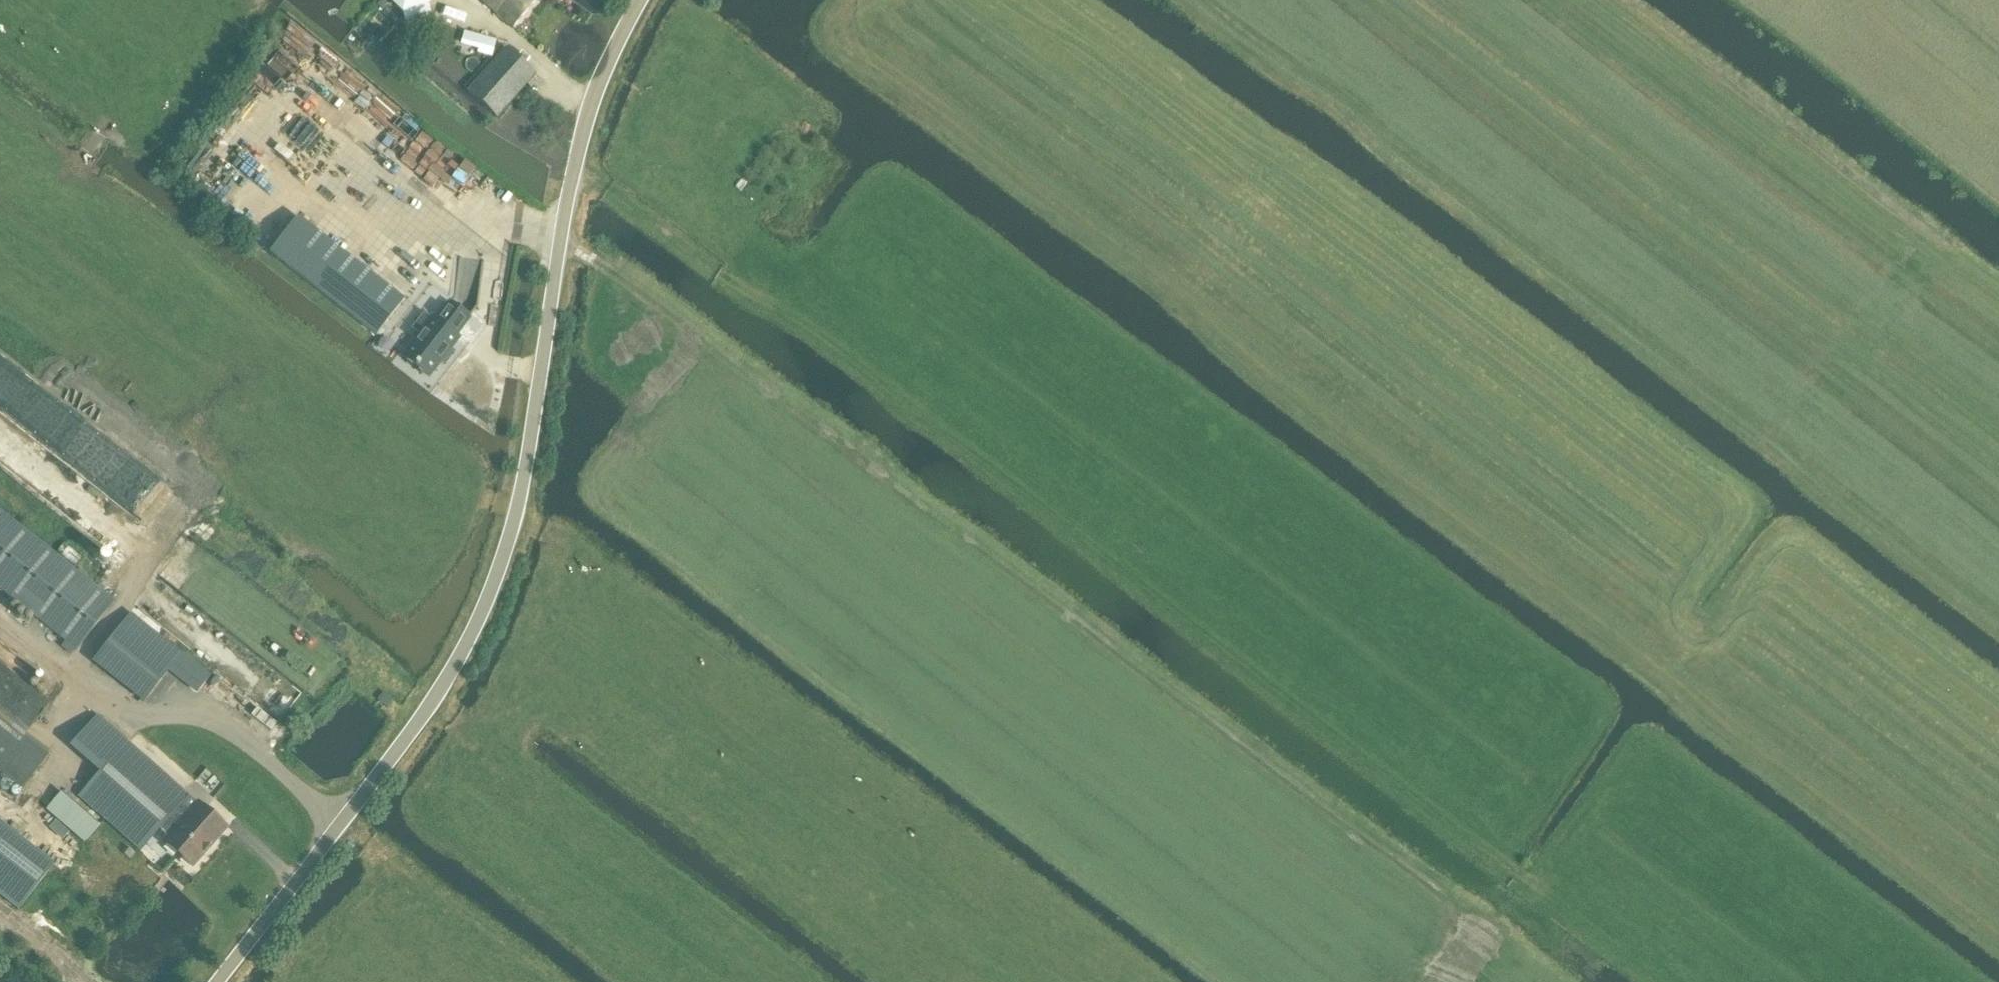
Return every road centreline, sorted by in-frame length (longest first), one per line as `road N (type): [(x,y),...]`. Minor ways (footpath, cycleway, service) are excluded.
road 1 (unclassified): [(219,981),(413,731),(472,637),(515,524),(589,113),(642,0)]

